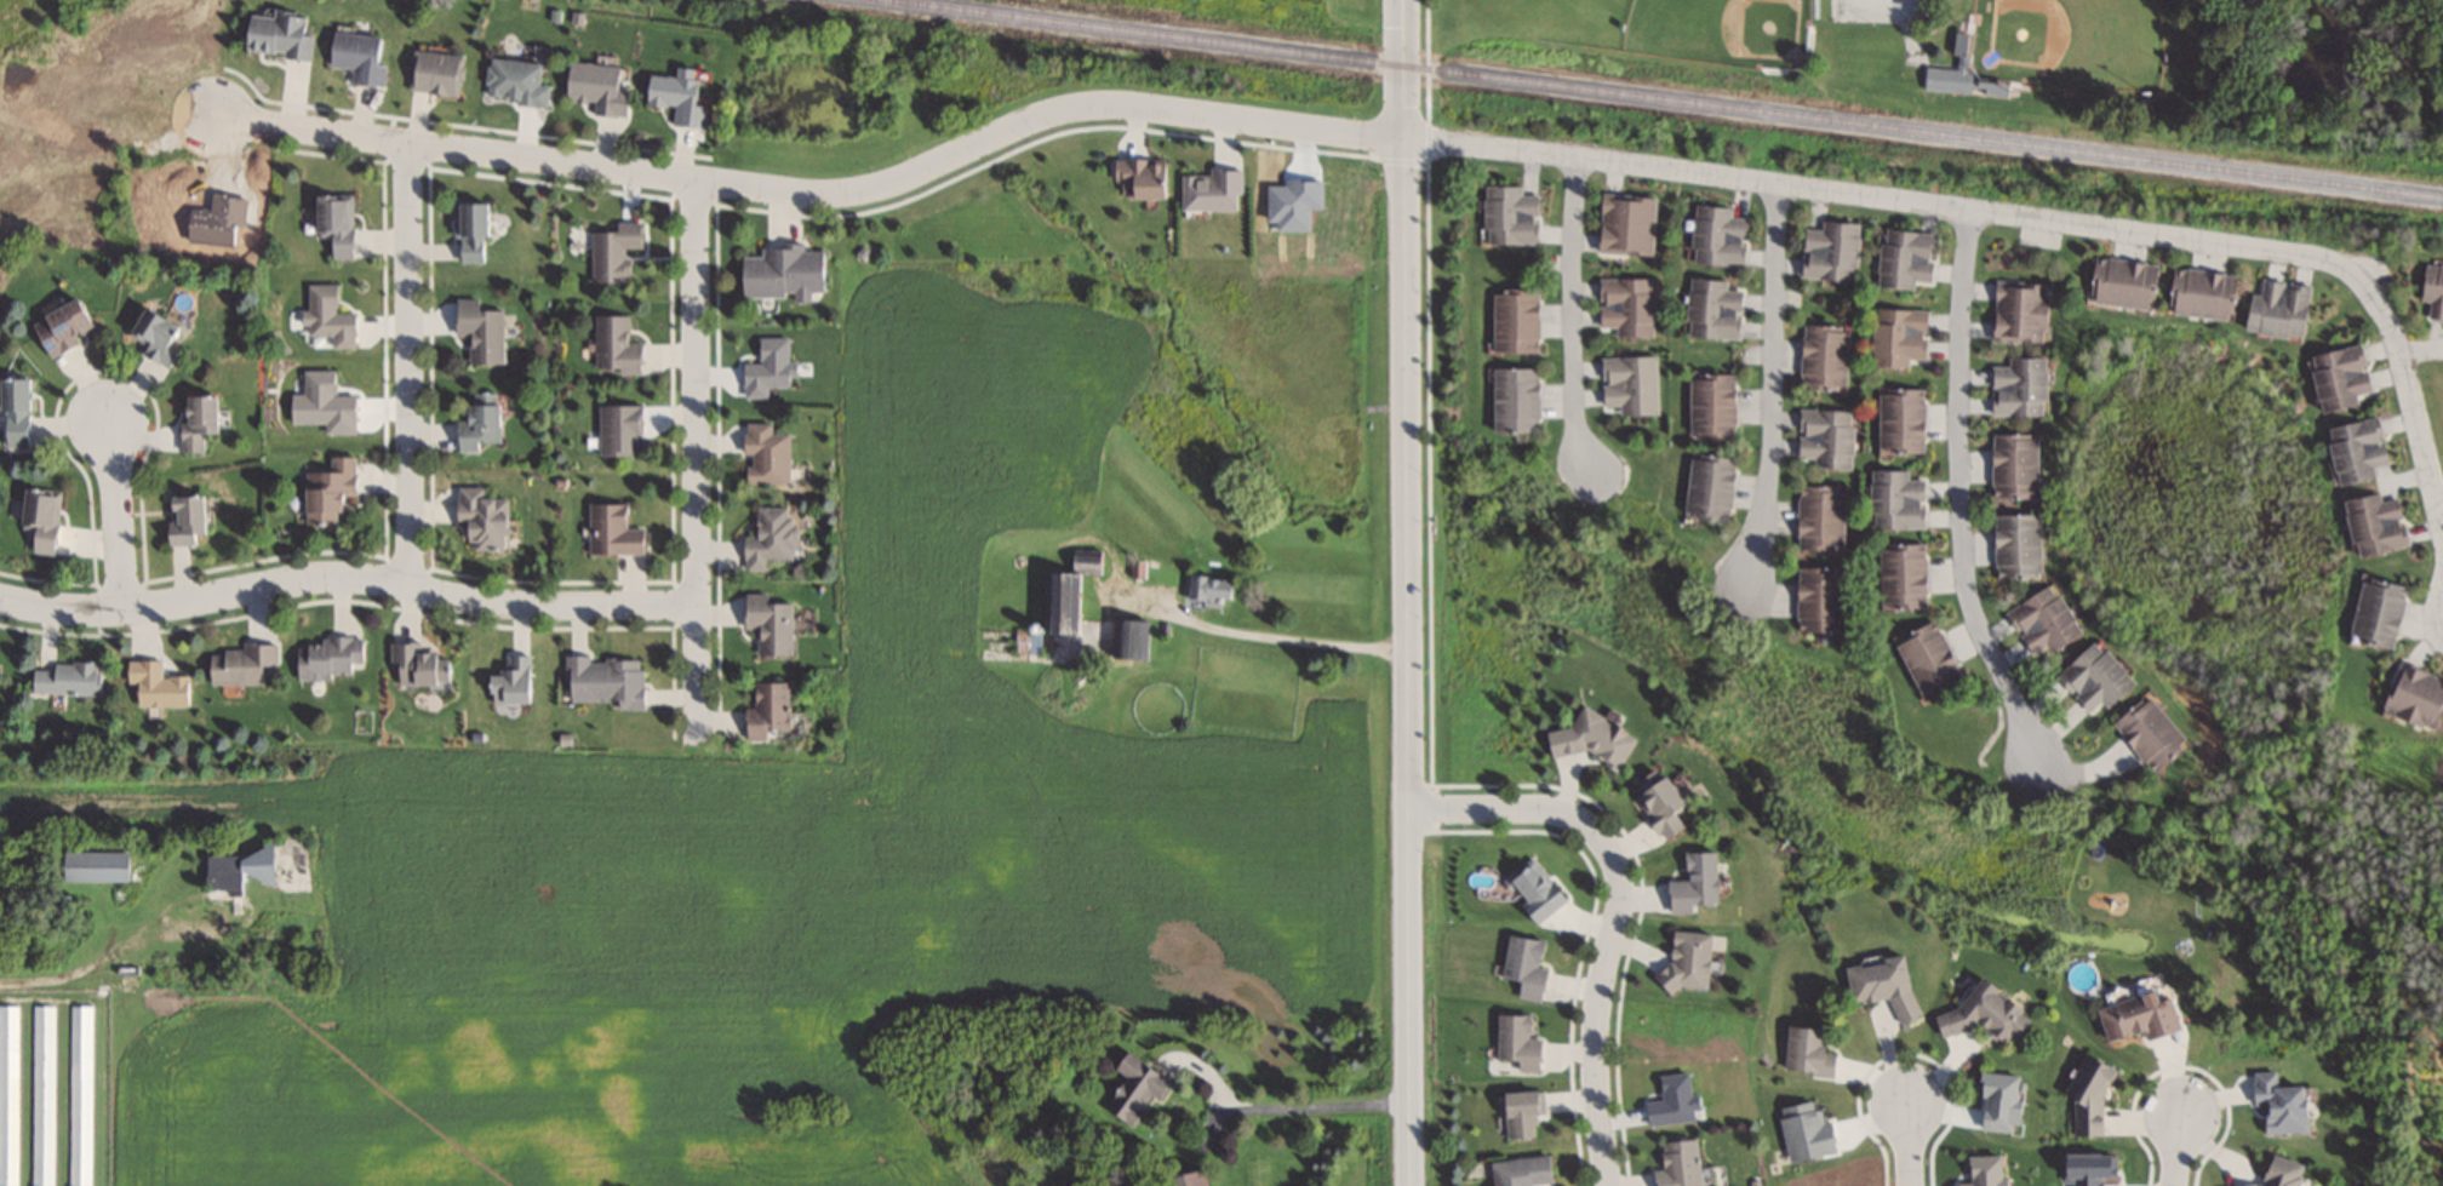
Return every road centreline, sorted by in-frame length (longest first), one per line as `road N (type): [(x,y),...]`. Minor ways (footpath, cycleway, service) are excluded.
road 1 (residential): [(1404,139),(2332,262),(2362,283),(2392,327),(2442,532)]
road 2 (residential): [(1404,139),(1085,105),(1002,131),(904,177),(820,194),(219,120)]
road 3 (residential): [(1403,0),(1411,1185)]
road 4 (residential): [(693,608),(510,603),(347,577),(159,607),(84,609),(0,599)]
road 5 (residential): [(1970,208),(1961,298),(1963,560),(1973,612),(2036,762)]
road 6 (residential): [(698,747),(693,183)]
road 7 (residential): [(1409,810),(1549,810),(1585,825),(1612,855),(1623,896),(1595,1050),(1607,1185)]
road 8 (residential): [(408,142),(408,583)]
road 9 (residential): [(1774,183),(1772,431),(1762,529),(1747,579)]
road 10 (residential): [(1578,156),(1577,432),(1589,474)]
road 11 (residential): [(119,609),(111,429)]

